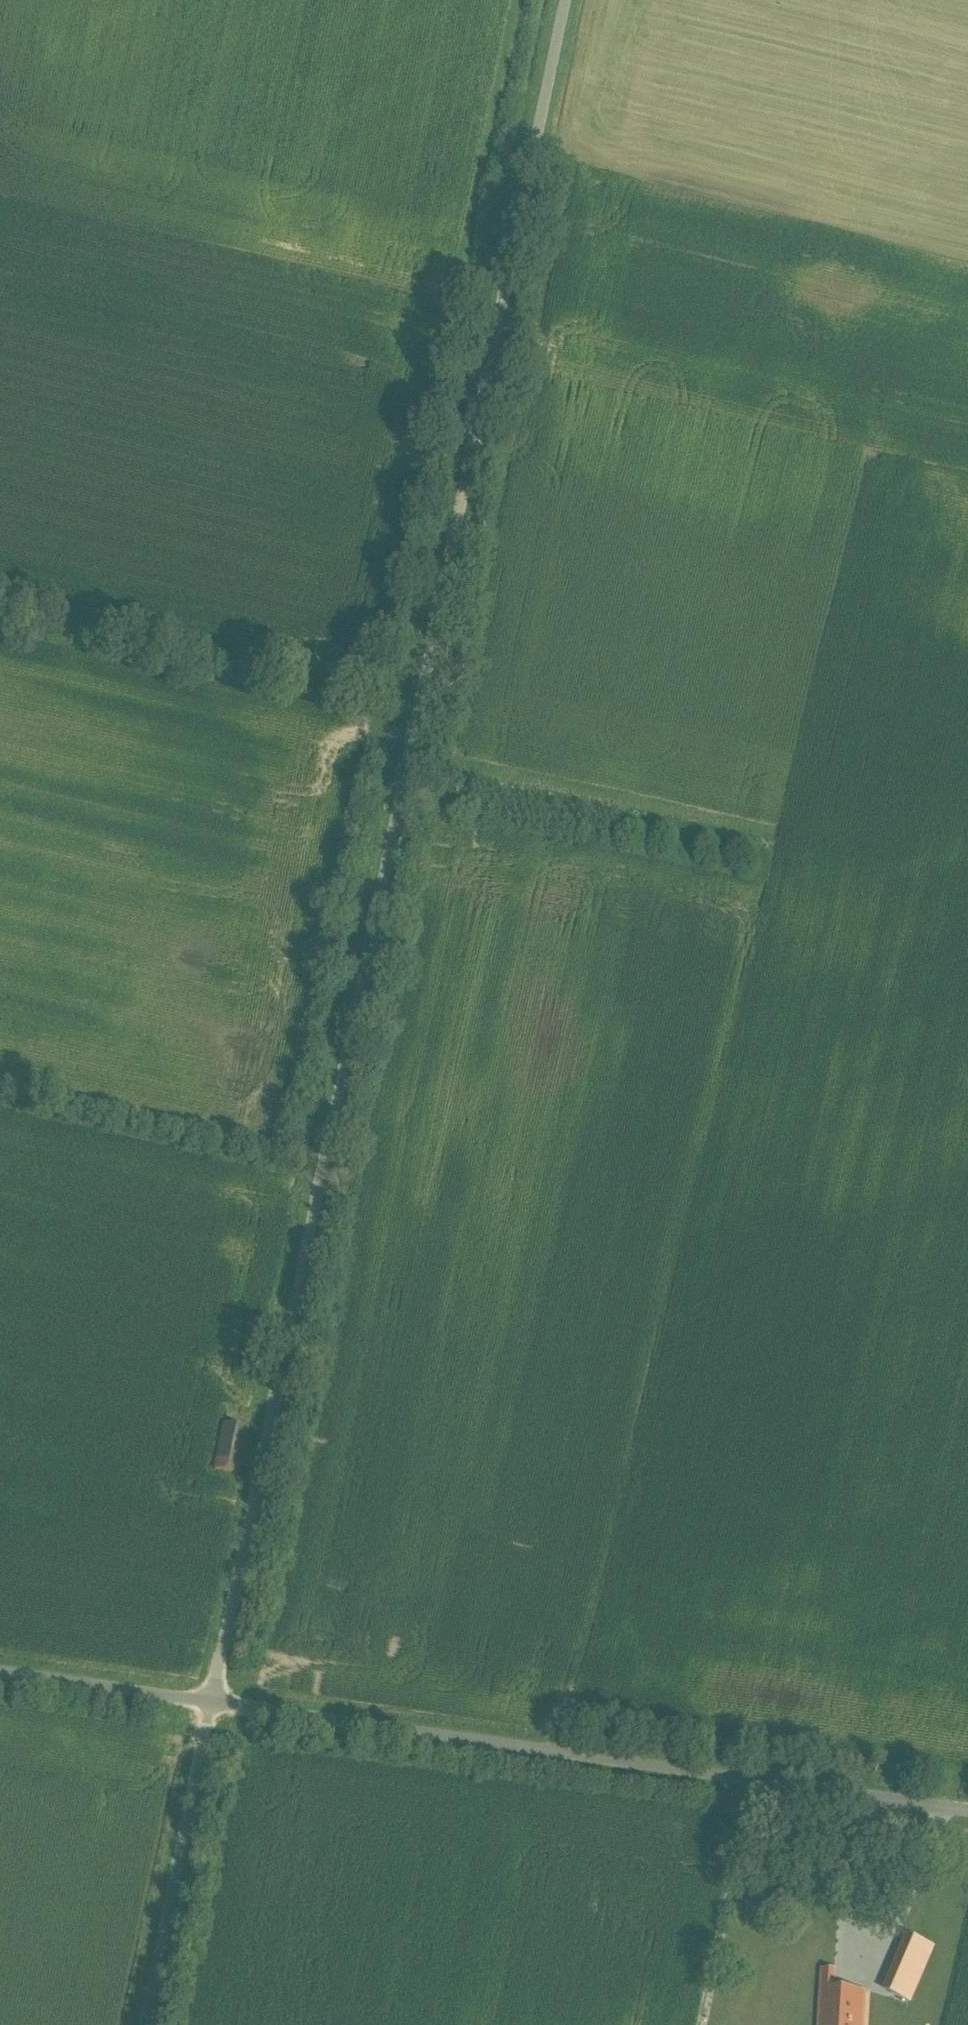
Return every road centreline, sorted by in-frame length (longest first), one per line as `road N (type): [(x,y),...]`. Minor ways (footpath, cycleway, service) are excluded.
road 1 (unclassified): [(569,0),(213,1706)]
road 2 (unclassified): [(213,1706),(967,1813)]
road 3 (track): [(213,1706),(146,2024)]
road 4 (unclassified): [(213,1706),(0,1675)]

